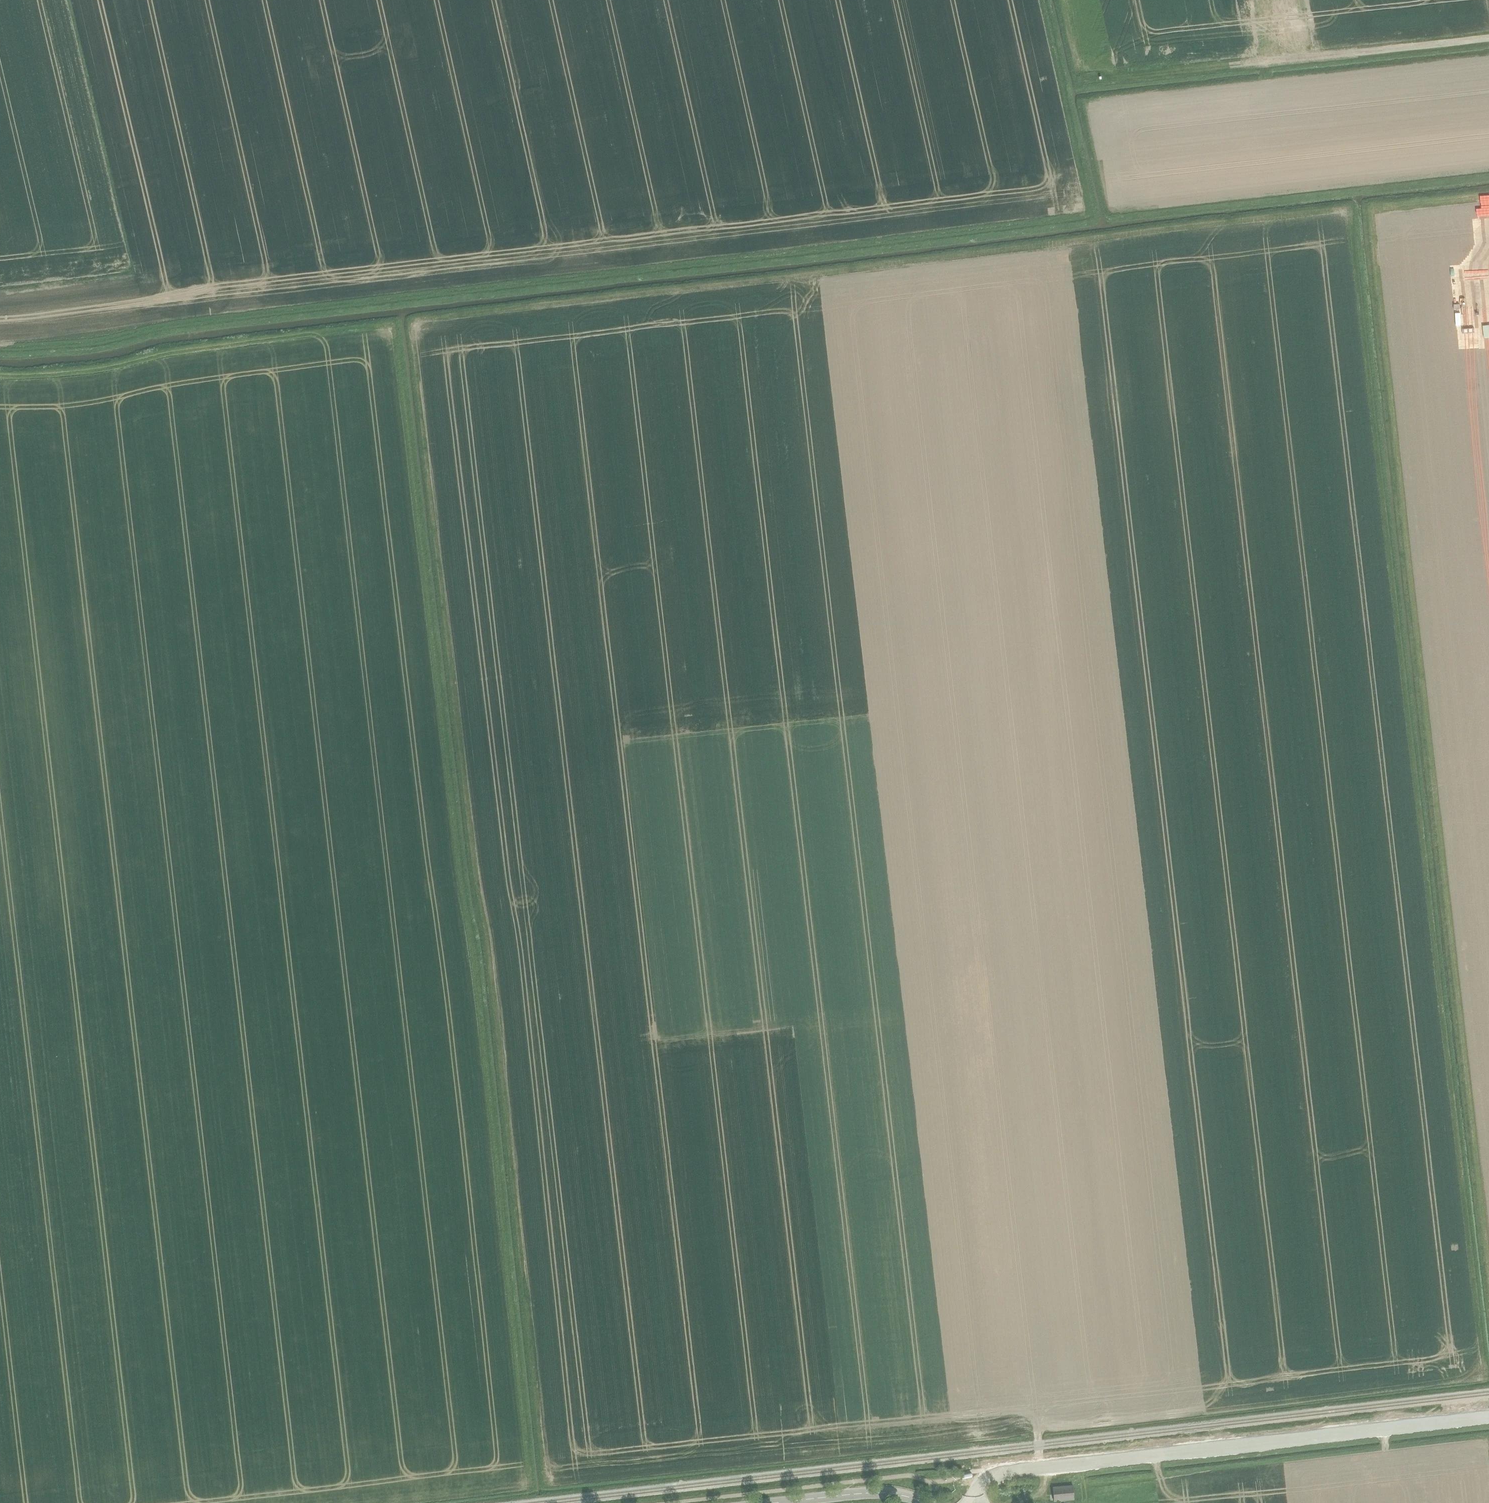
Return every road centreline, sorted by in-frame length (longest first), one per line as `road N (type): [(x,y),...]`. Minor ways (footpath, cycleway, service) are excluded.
road 1 (track): [(1488,39),(1094,83)]
road 2 (tertiary): [(788,1502),(872,1493),(925,1502)]

